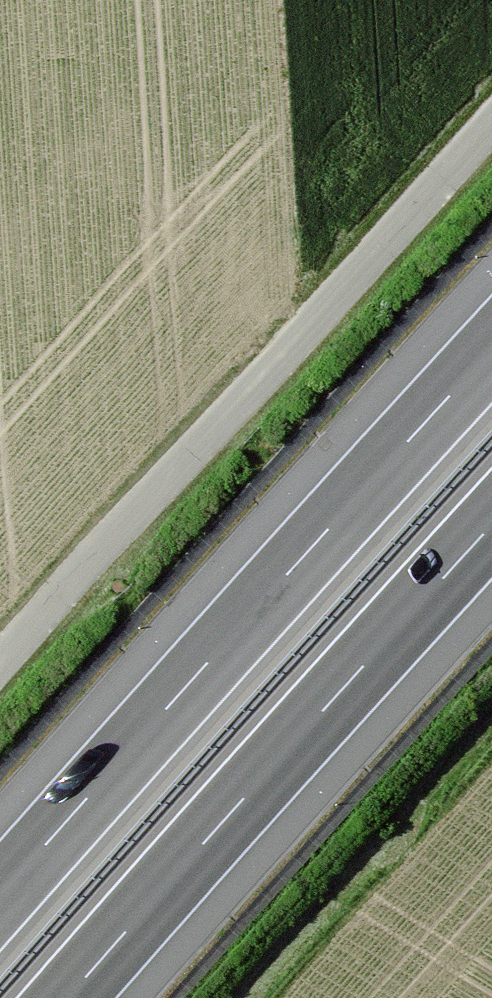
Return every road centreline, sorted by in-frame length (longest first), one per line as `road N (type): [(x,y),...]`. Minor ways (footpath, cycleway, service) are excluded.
road 1 (motorway): [(491,349),(0,897)]
road 2 (track): [(0,662),(491,126)]
road 3 (motorway): [(68,997),(491,524)]

